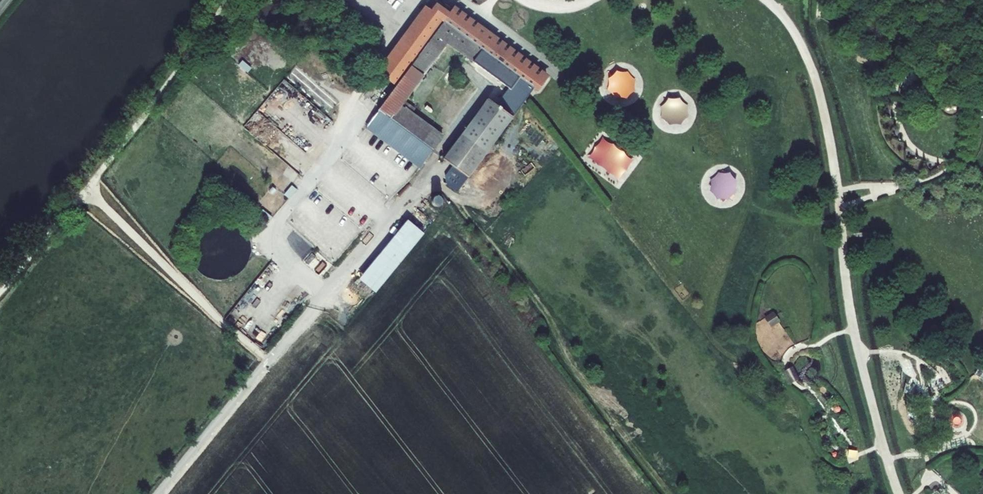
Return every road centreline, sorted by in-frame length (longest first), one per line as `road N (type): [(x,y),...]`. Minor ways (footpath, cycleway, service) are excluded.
road 1 (residential): [(158,493),(269,361)]

